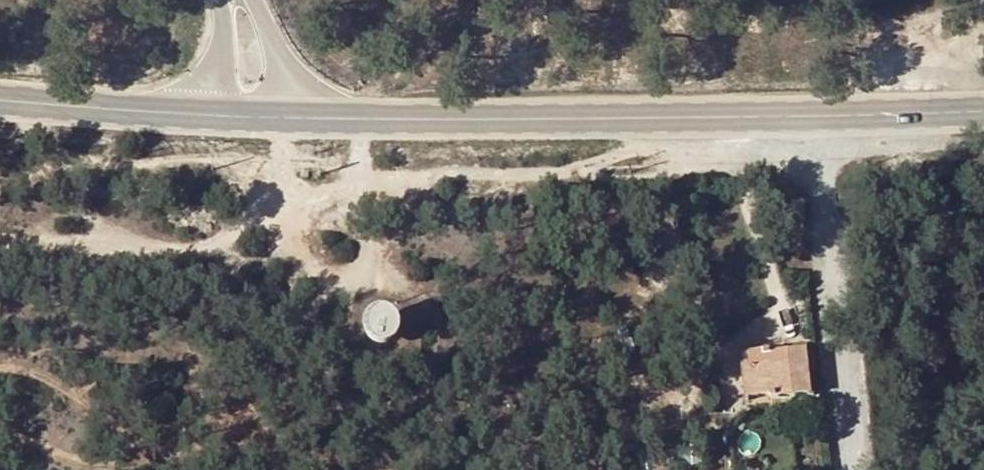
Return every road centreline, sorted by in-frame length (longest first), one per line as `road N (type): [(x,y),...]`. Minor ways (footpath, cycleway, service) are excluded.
road 1 (secondary): [(983,111),(288,119)]
road 2 (track): [(293,469),(251,412),(272,335),(368,215),(365,175)]
road 3 (secondary): [(223,115),(0,101)]
road 4 (track): [(983,146),(816,152)]
road 5 (tertiary): [(288,119),(294,80),(253,0)]

